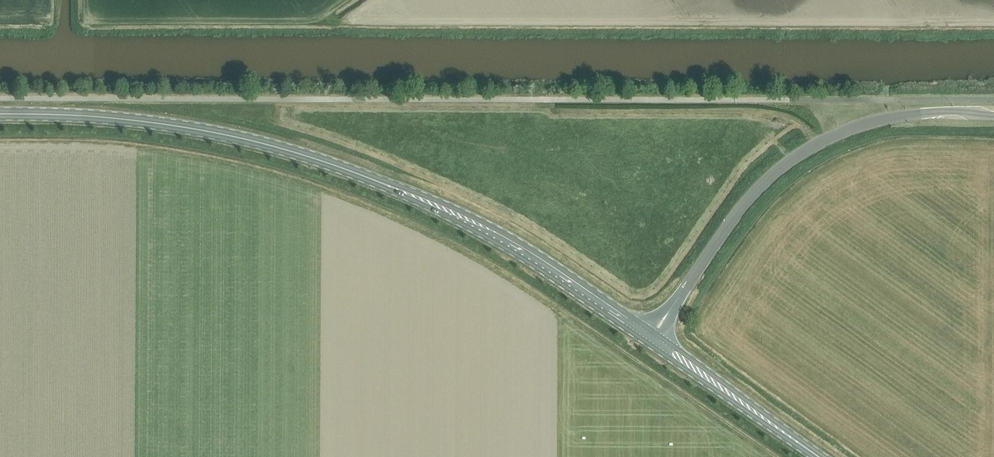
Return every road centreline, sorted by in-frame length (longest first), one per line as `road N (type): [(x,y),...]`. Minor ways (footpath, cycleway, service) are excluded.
road 1 (secondary): [(387,185),(216,133),(0,114)]
road 2 (unclassified): [(668,313),(771,175),(817,143),(889,117)]
road 3 (secondary): [(387,185),(511,252),(646,343)]
road 4 (secondary): [(648,329),(499,231),(387,185)]
road 5 (track): [(817,143),(784,112),(588,111)]
road 6 (secondary): [(646,343),(800,445)]
road 7 (secondary): [(800,445),(660,337)]

